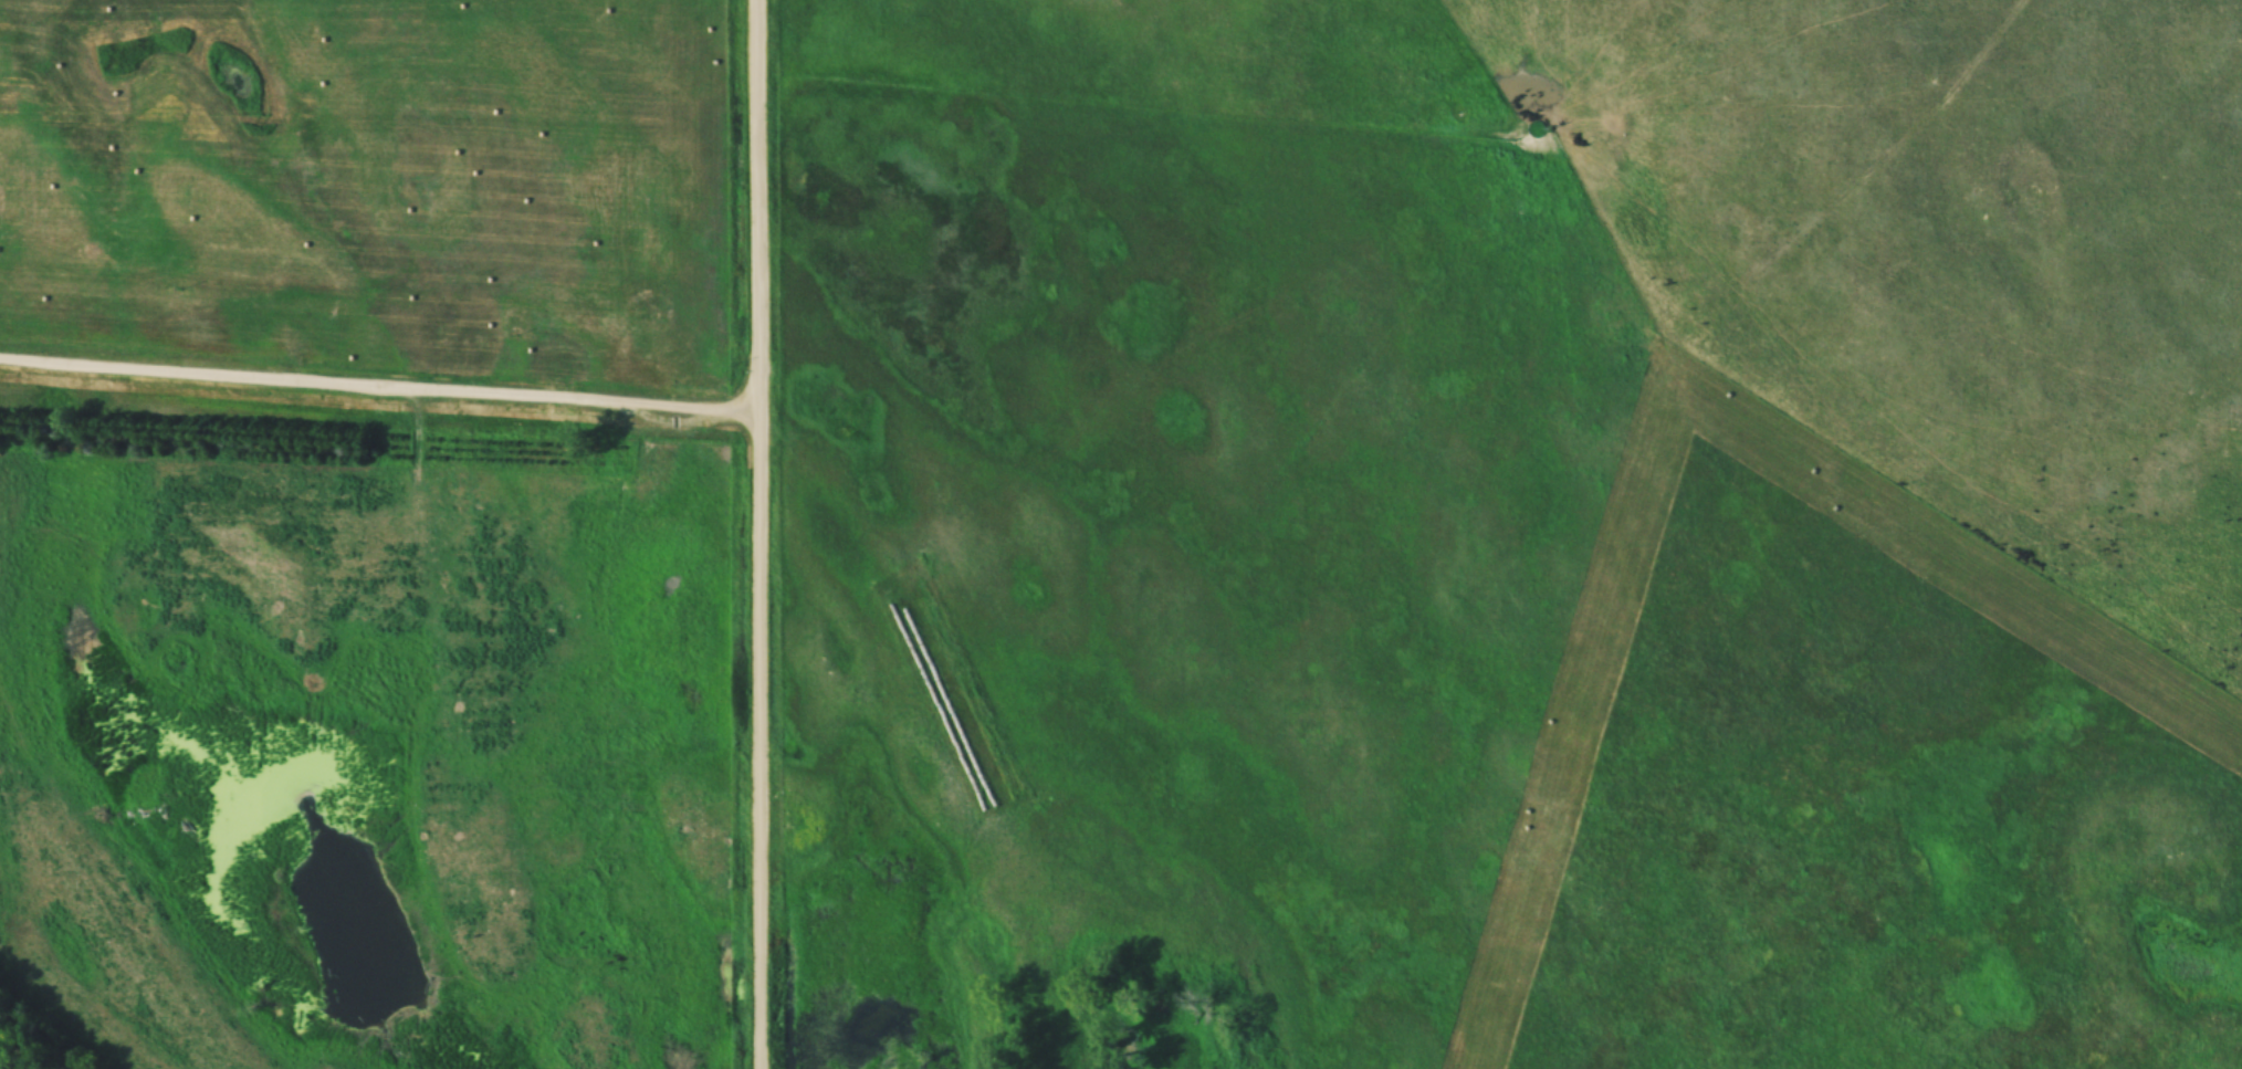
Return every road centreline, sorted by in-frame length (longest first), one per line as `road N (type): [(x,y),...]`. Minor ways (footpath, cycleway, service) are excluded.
road 1 (residential): [(758,1068),(758,0)]

